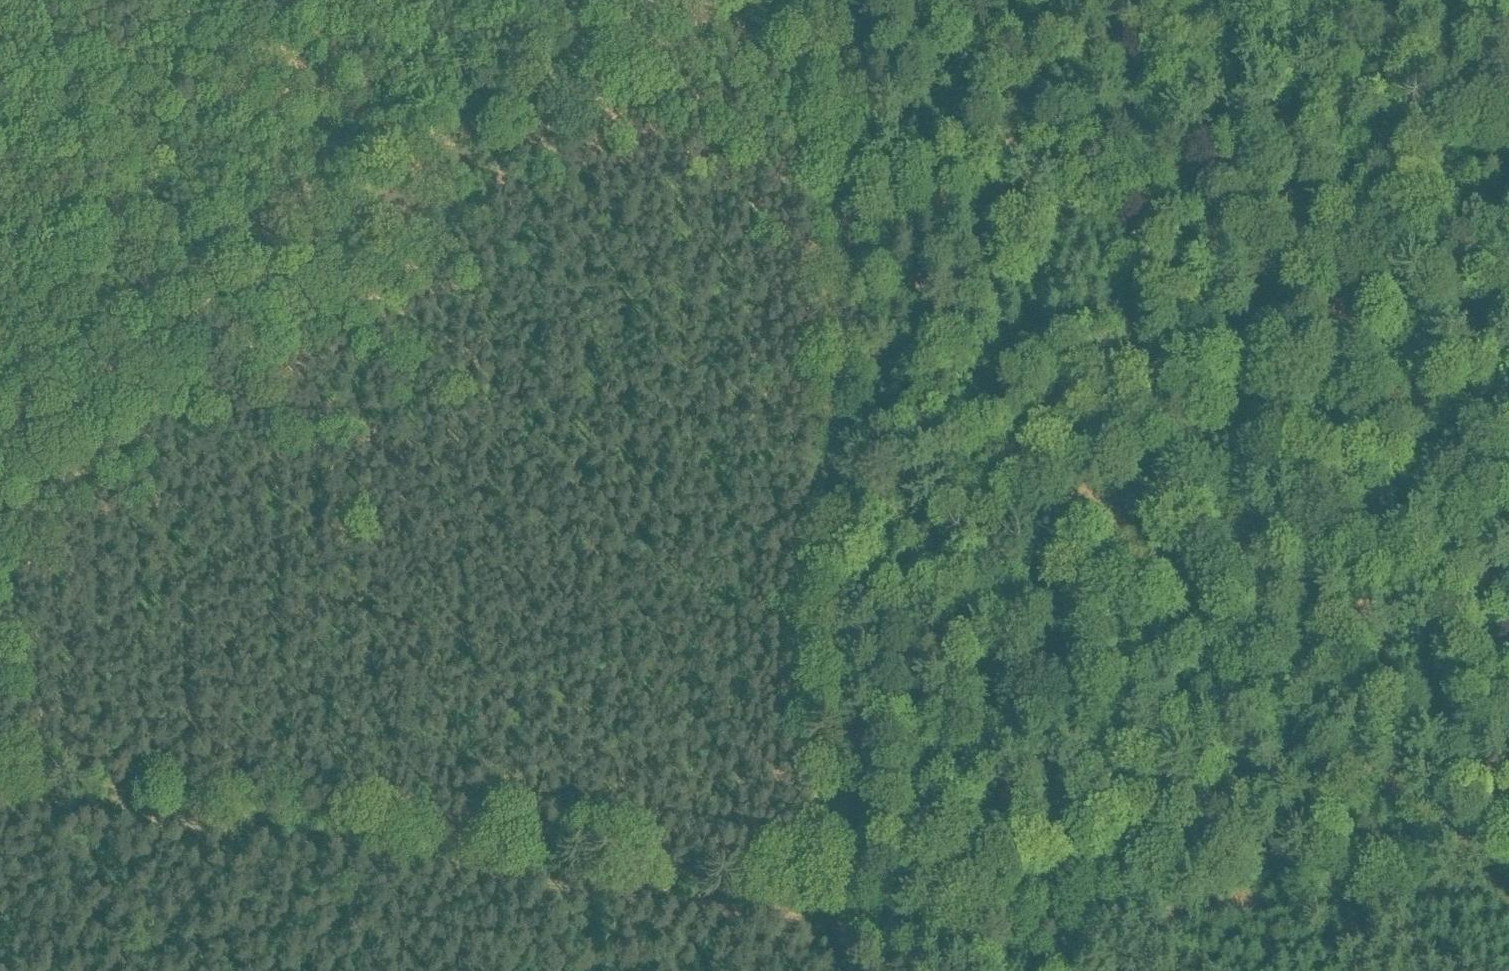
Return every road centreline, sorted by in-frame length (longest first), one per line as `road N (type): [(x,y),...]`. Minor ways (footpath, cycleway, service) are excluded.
road 1 (track): [(845,0),(846,931)]
road 2 (track): [(0,799),(846,931)]

